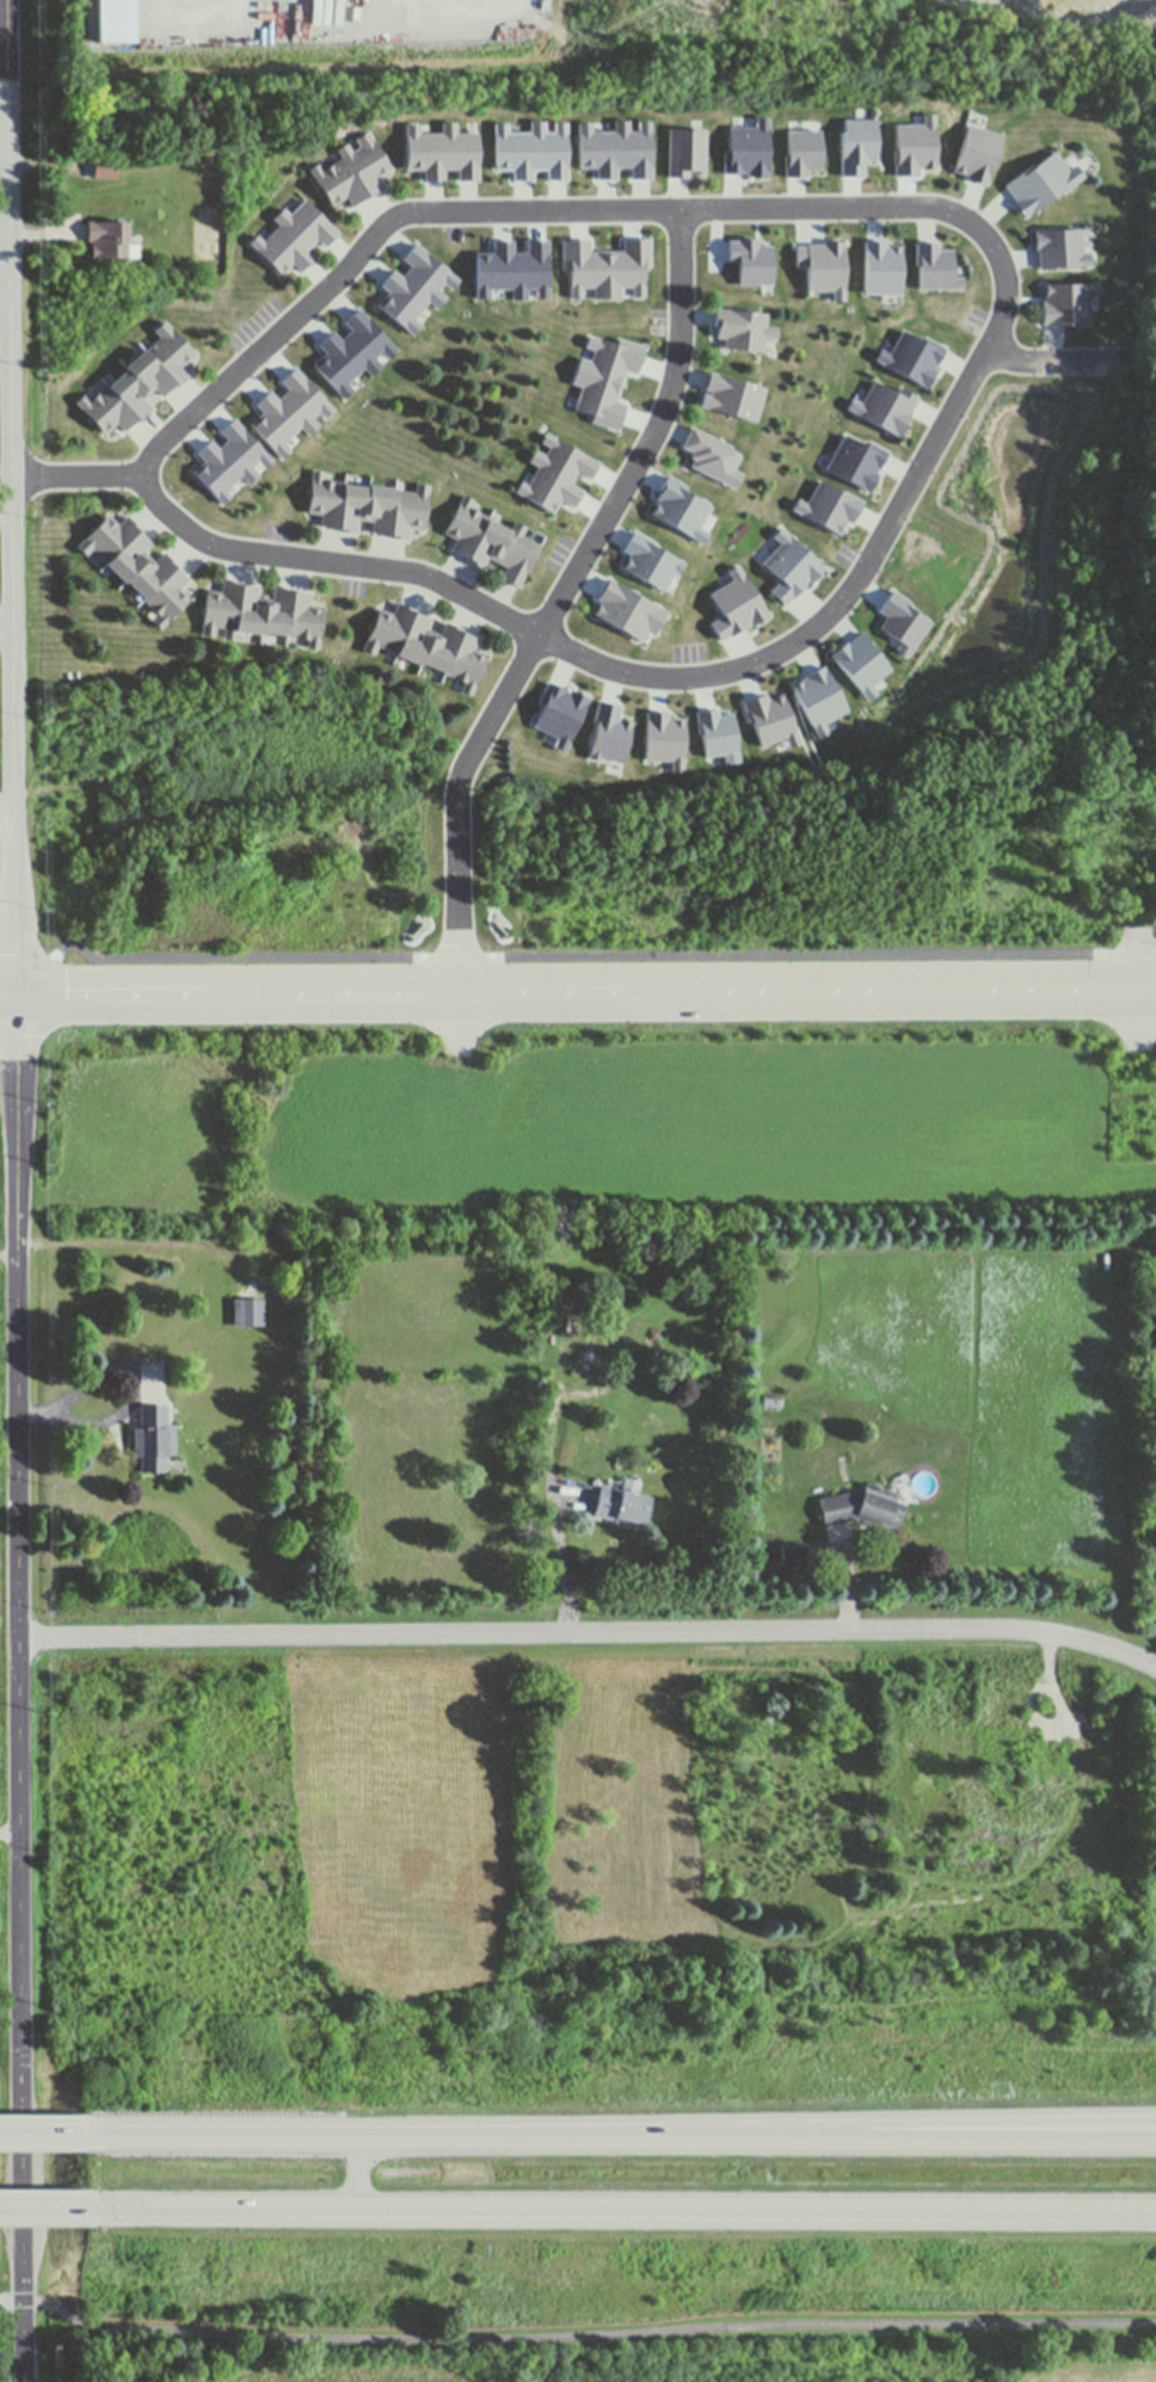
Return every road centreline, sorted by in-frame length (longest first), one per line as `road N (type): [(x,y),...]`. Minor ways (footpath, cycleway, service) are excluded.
road 1 (tertiary): [(28,2381),(7,0)]
road 2 (residential): [(984,240),(1008,290),(997,337),(853,590),(805,641),(730,677),(631,679),(574,658),(429,578),(210,546),(152,492),(148,478)]
road 3 (residential): [(21,1638),(1010,1632),(1072,1638),(1155,1669)]
road 4 (tertiary): [(1139,987),(0,993)]
road 5 (motorway): [(80,2204),(1155,2210)]
road 6 (residential): [(984,240),(965,223),(928,211),(884,208),(405,221),(154,450),(148,478)]
road 7 (residential): [(684,211),(681,324),(665,414),(462,778),(460,1053)]
road 8 (motorway): [(595,2136),(80,2132)]
road 9 (motorway): [(1155,2117),(862,2122),(750,2136)]
road 10 (motorway): [(1155,2138),(750,2136)]
road 11 (motorway): [(750,2136),(595,2136)]
road 12 (residential): [(1129,362),(1039,365),(990,350)]
road 13 (residential): [(148,478),(13,476)]
road 14 (residential): [(1139,1051),(1139,930)]

